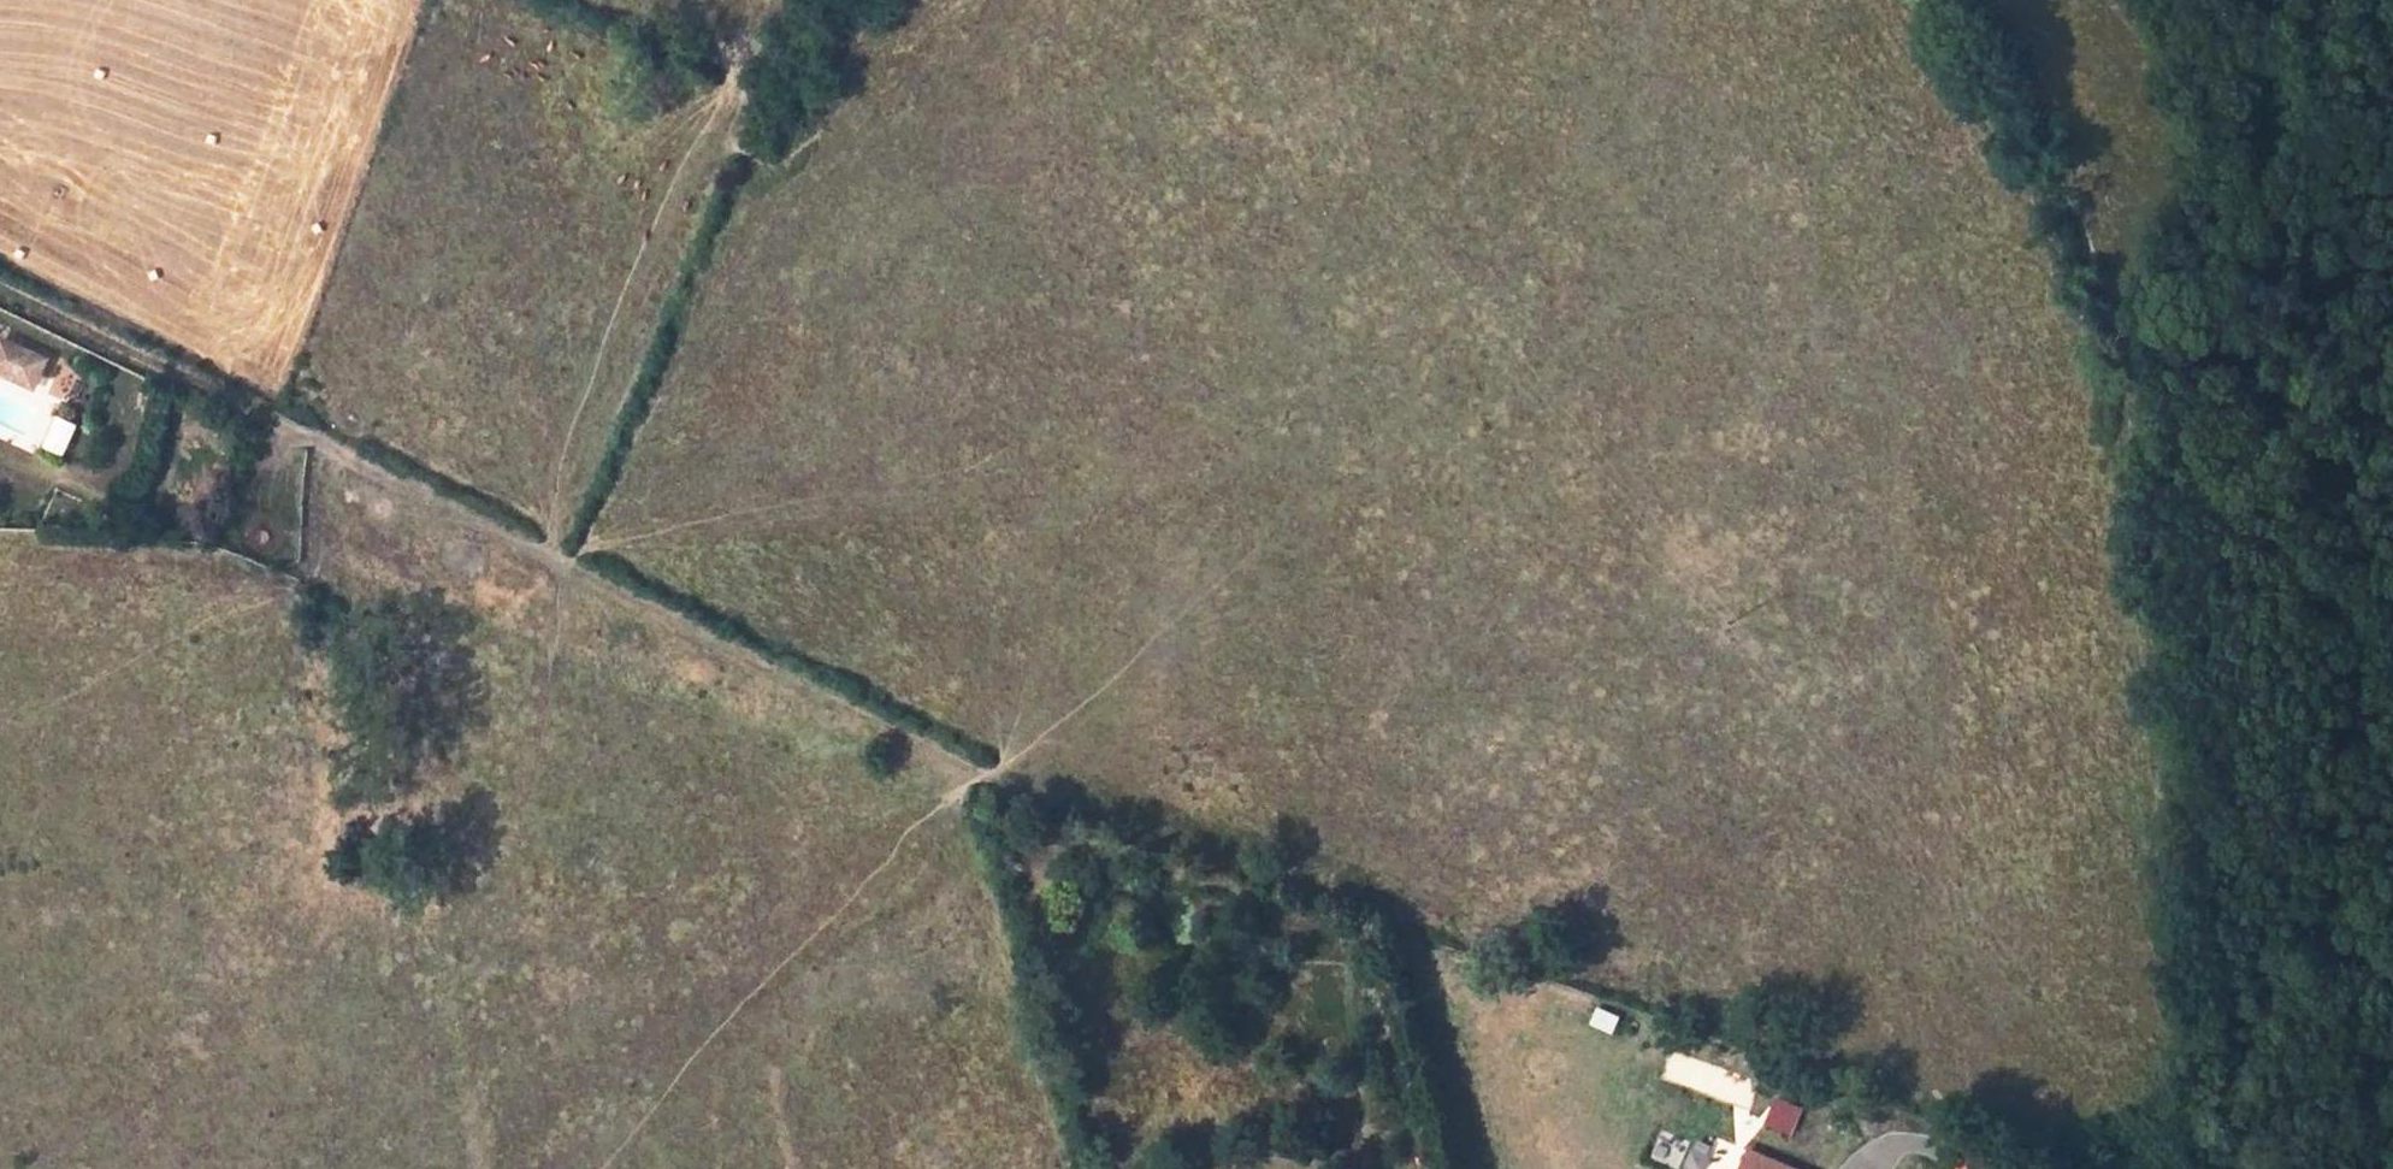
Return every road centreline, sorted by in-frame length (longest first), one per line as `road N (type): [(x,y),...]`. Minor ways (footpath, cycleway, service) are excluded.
road 1 (unclassified): [(0,286),(263,411)]

